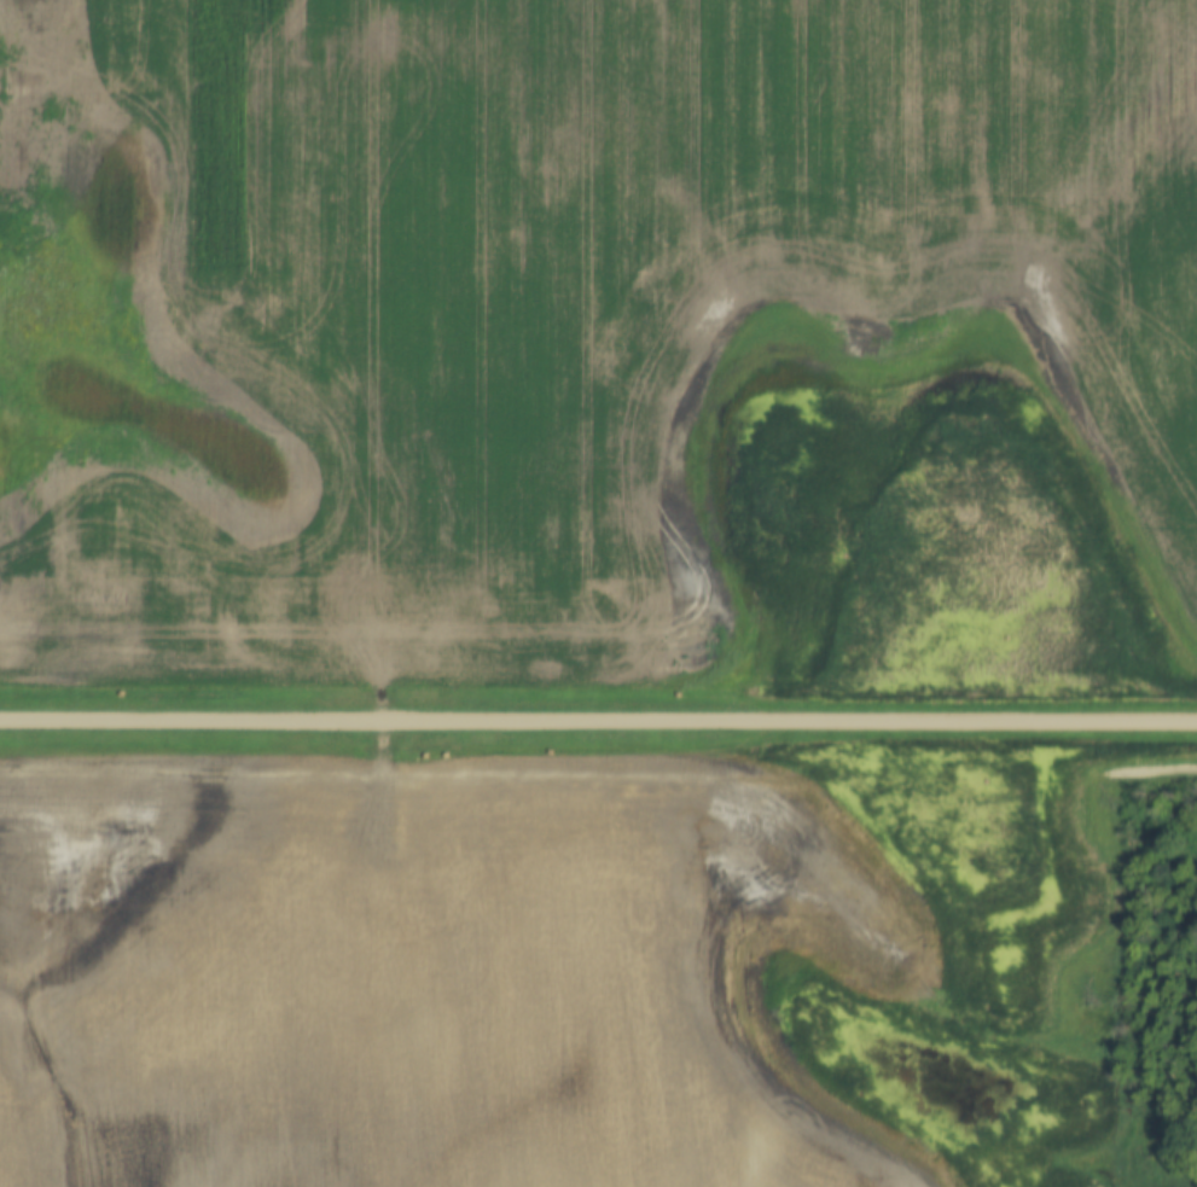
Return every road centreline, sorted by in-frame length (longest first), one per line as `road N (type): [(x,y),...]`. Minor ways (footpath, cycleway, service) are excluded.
road 1 (residential): [(0,717),(1196,720)]

